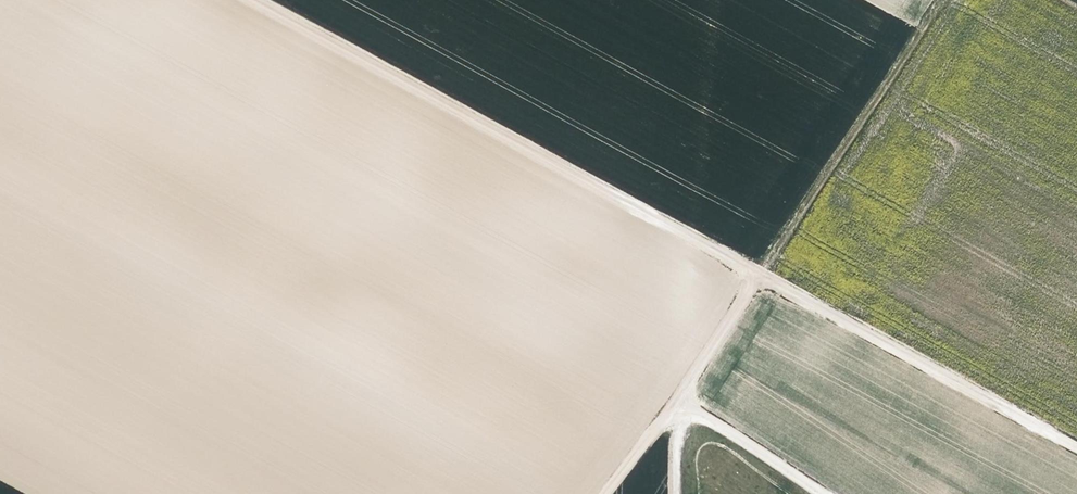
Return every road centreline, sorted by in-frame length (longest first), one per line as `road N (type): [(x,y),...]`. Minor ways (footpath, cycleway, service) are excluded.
road 1 (track): [(1076,447),(252,0)]
road 2 (track): [(756,272),(679,400),(821,493)]
road 3 (track): [(679,400),(604,493)]

